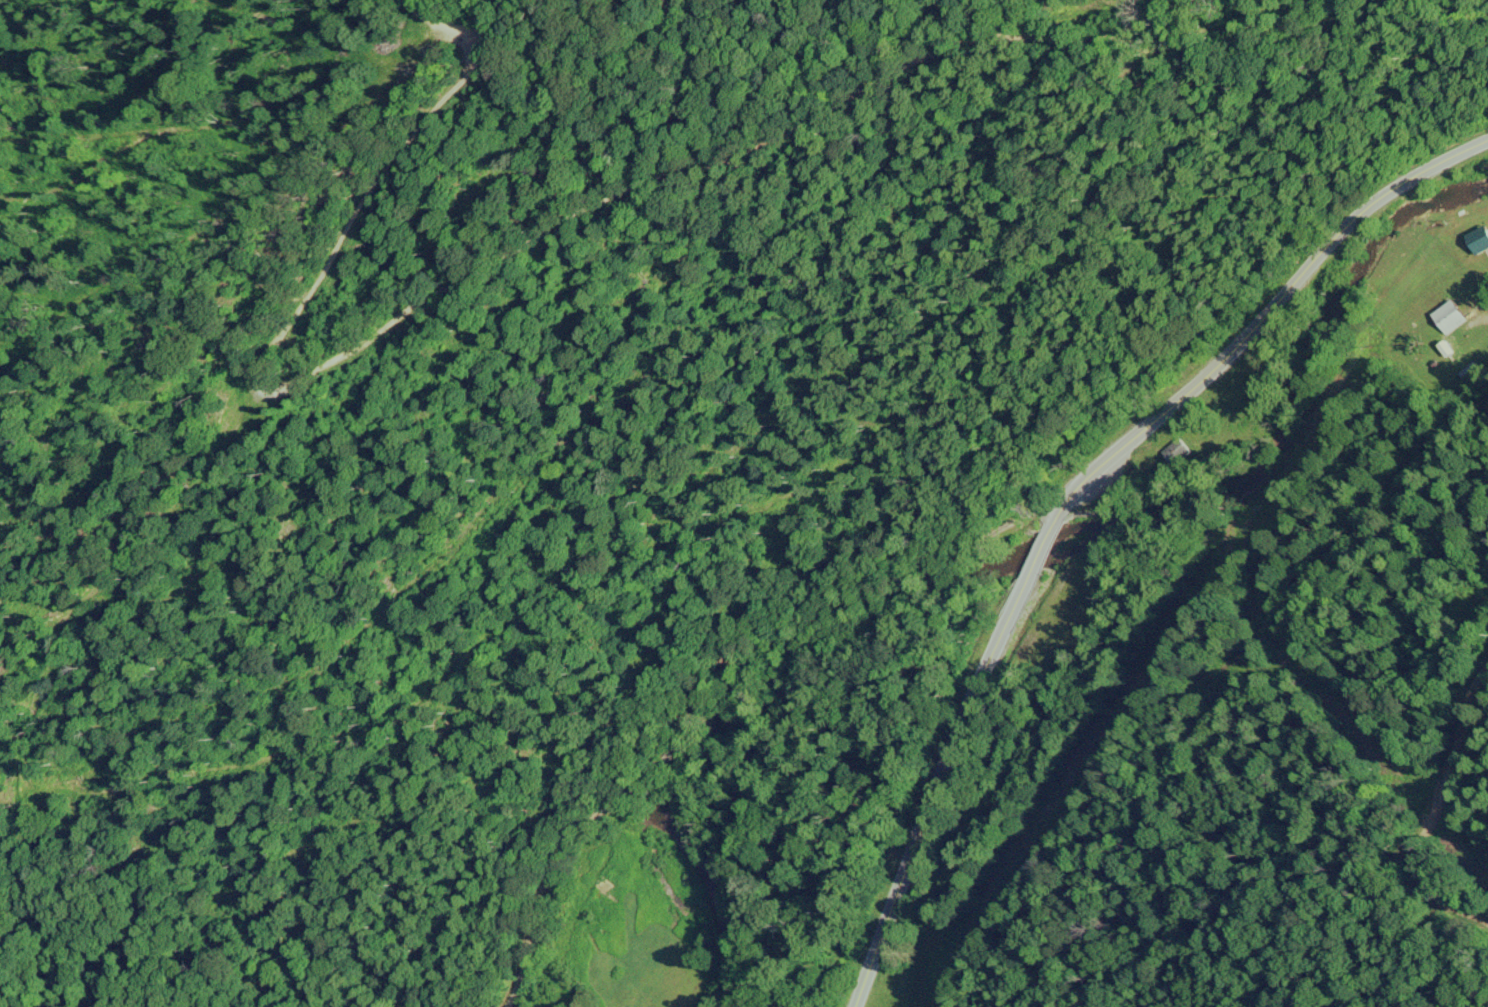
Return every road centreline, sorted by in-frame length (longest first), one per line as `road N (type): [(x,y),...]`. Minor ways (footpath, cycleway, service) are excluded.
road 1 (residential): [(328,0),(339,21),(328,81),(284,185),(225,274),(206,325),(235,352),(283,345),(371,292),(464,221),(1059,0)]
road 2 (primary): [(856,1006),(972,686),(1081,482),(1221,362),(1379,196),(1487,136)]

